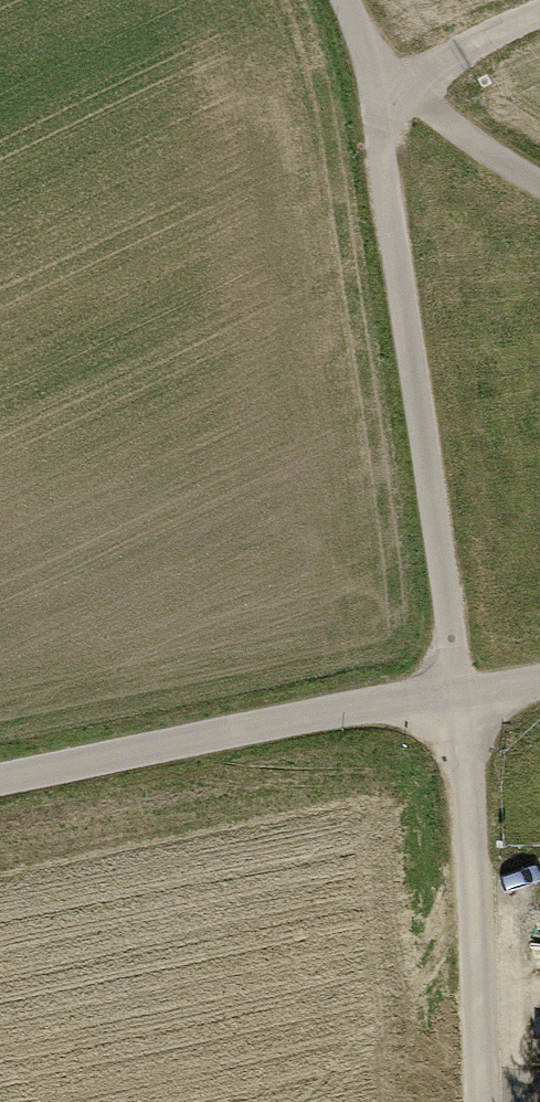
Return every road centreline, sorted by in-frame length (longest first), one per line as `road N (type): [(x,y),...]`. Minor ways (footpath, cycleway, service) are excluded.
road 1 (unclassified): [(397,86),(381,155),(457,698)]
road 2 (unclassified): [(0,787),(289,721),(457,698)]
road 3 (unclassified): [(457,698),(478,1101)]
road 4 (unclassified): [(397,86),(539,183)]

